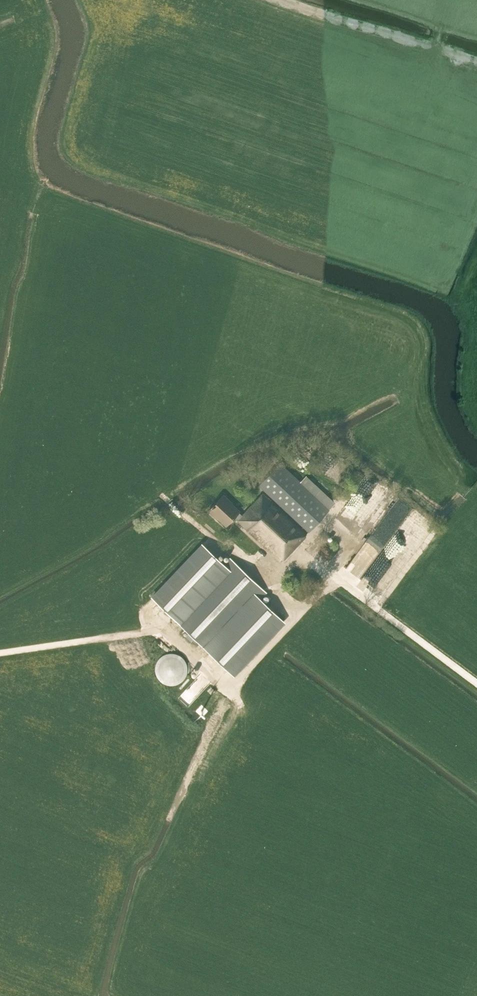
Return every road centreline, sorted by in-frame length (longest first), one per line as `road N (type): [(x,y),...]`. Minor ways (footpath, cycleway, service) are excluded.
road 1 (track): [(0,653),(166,629),(228,688),(300,612),(161,494)]

